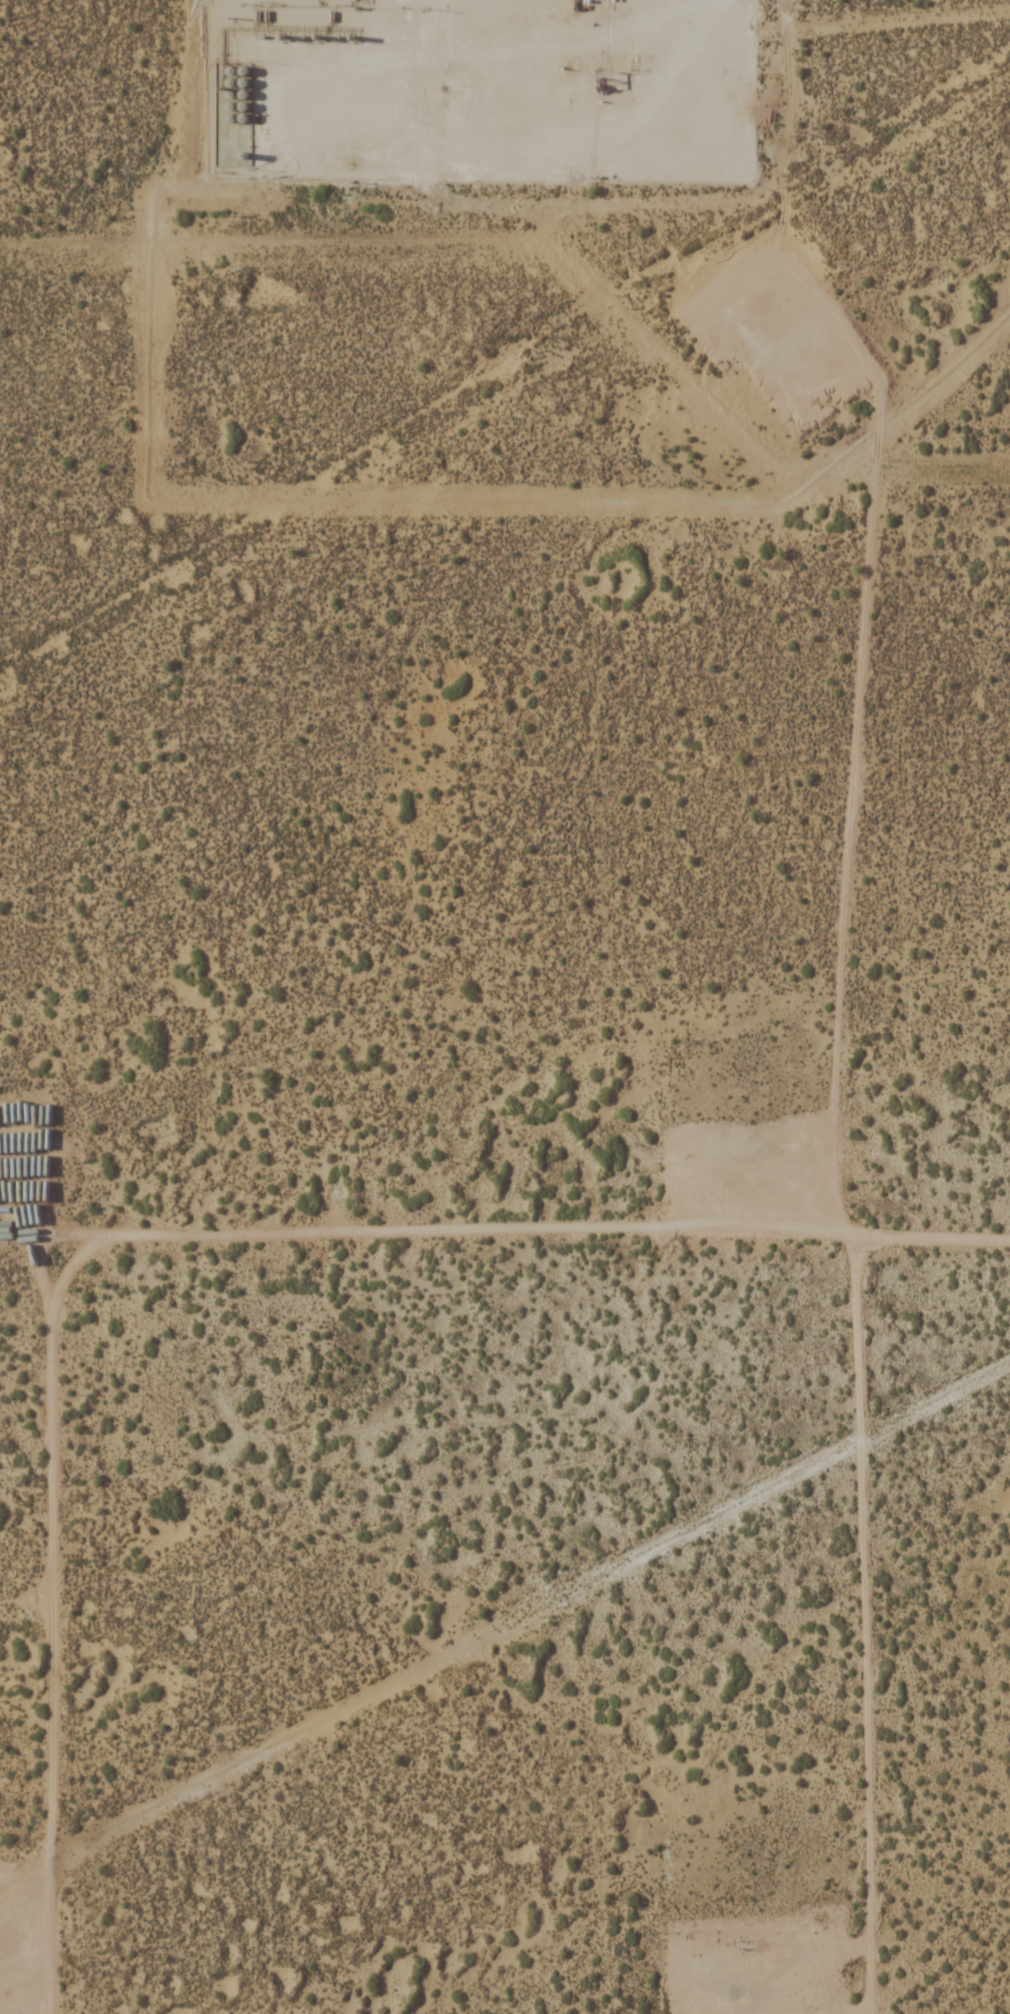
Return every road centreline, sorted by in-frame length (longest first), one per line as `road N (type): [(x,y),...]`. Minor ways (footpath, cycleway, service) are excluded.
road 1 (residential): [(1009,1231),(40,1229),(55,2013)]
road 2 (residential): [(868,1231),(878,2013)]

